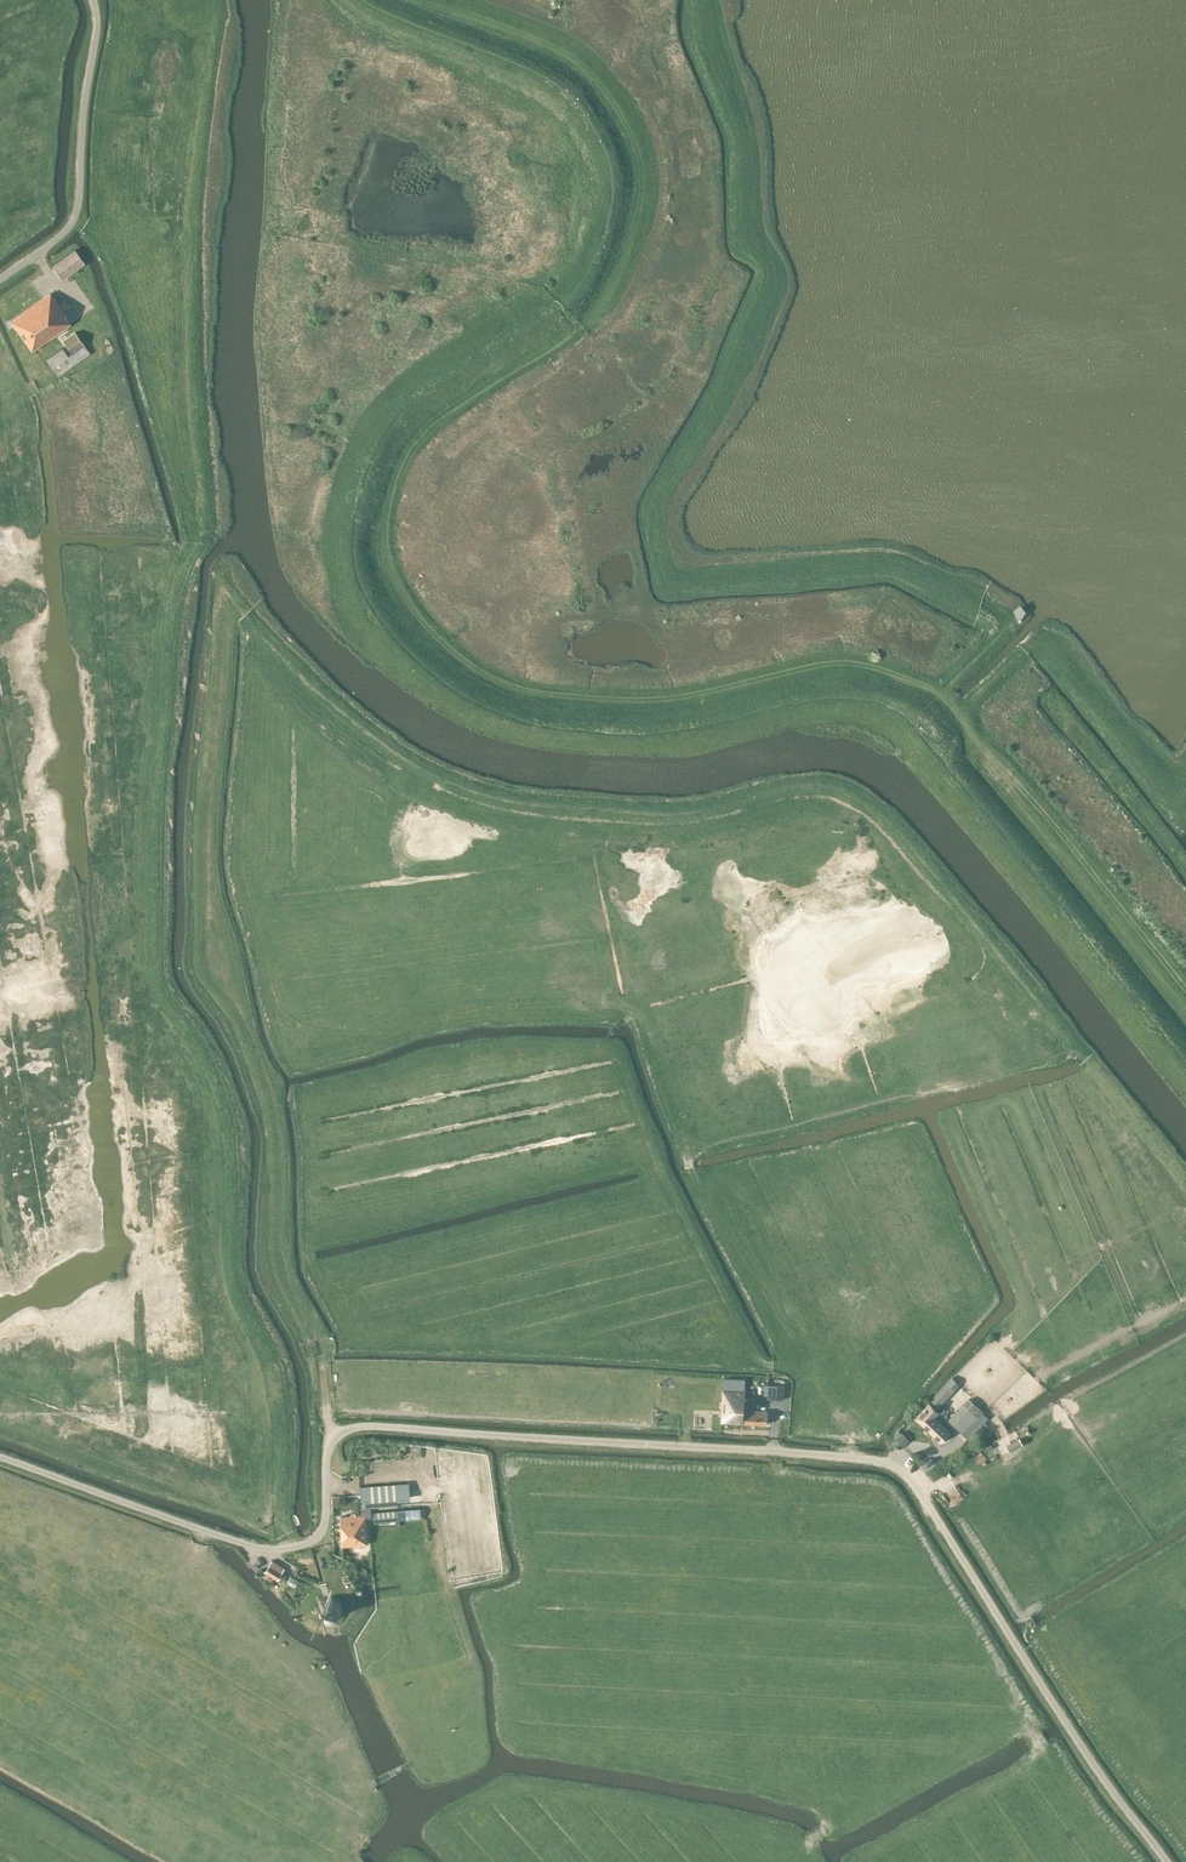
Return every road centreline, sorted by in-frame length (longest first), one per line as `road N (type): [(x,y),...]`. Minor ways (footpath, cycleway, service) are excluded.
road 1 (unclassified): [(1168,1861),(1085,1751),(913,1481),(887,1463),(358,1427),(337,1434),(328,1450),(321,1532),(288,1548),(263,1549),(0,1457)]
road 2 (track): [(581,324),(453,408),(405,460),(390,498),(384,550),(419,622),(470,666),(542,695),(634,703),(851,665),(923,687),(942,697),(1185,994)]
road 3 (unclassified): [(0,281),(67,234),(79,212),(95,0)]
road 4 (track): [(942,697),(1002,630),(997,610),(982,602)]

